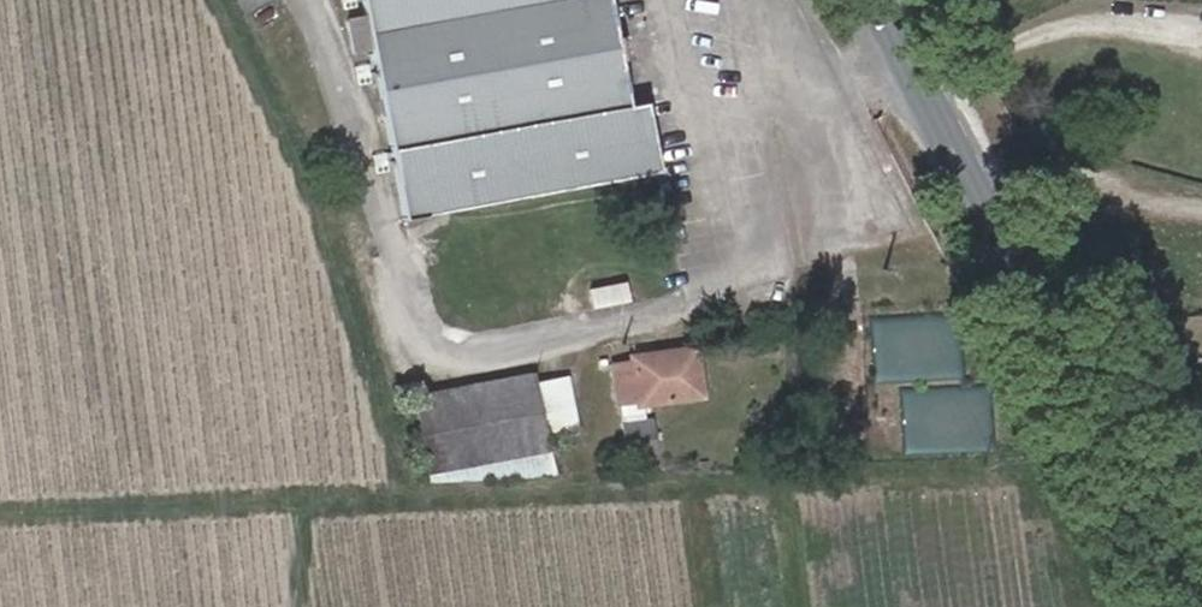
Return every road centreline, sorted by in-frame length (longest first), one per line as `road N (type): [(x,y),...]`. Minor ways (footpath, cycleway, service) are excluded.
road 1 (primary): [(887,0),(1200,606)]

